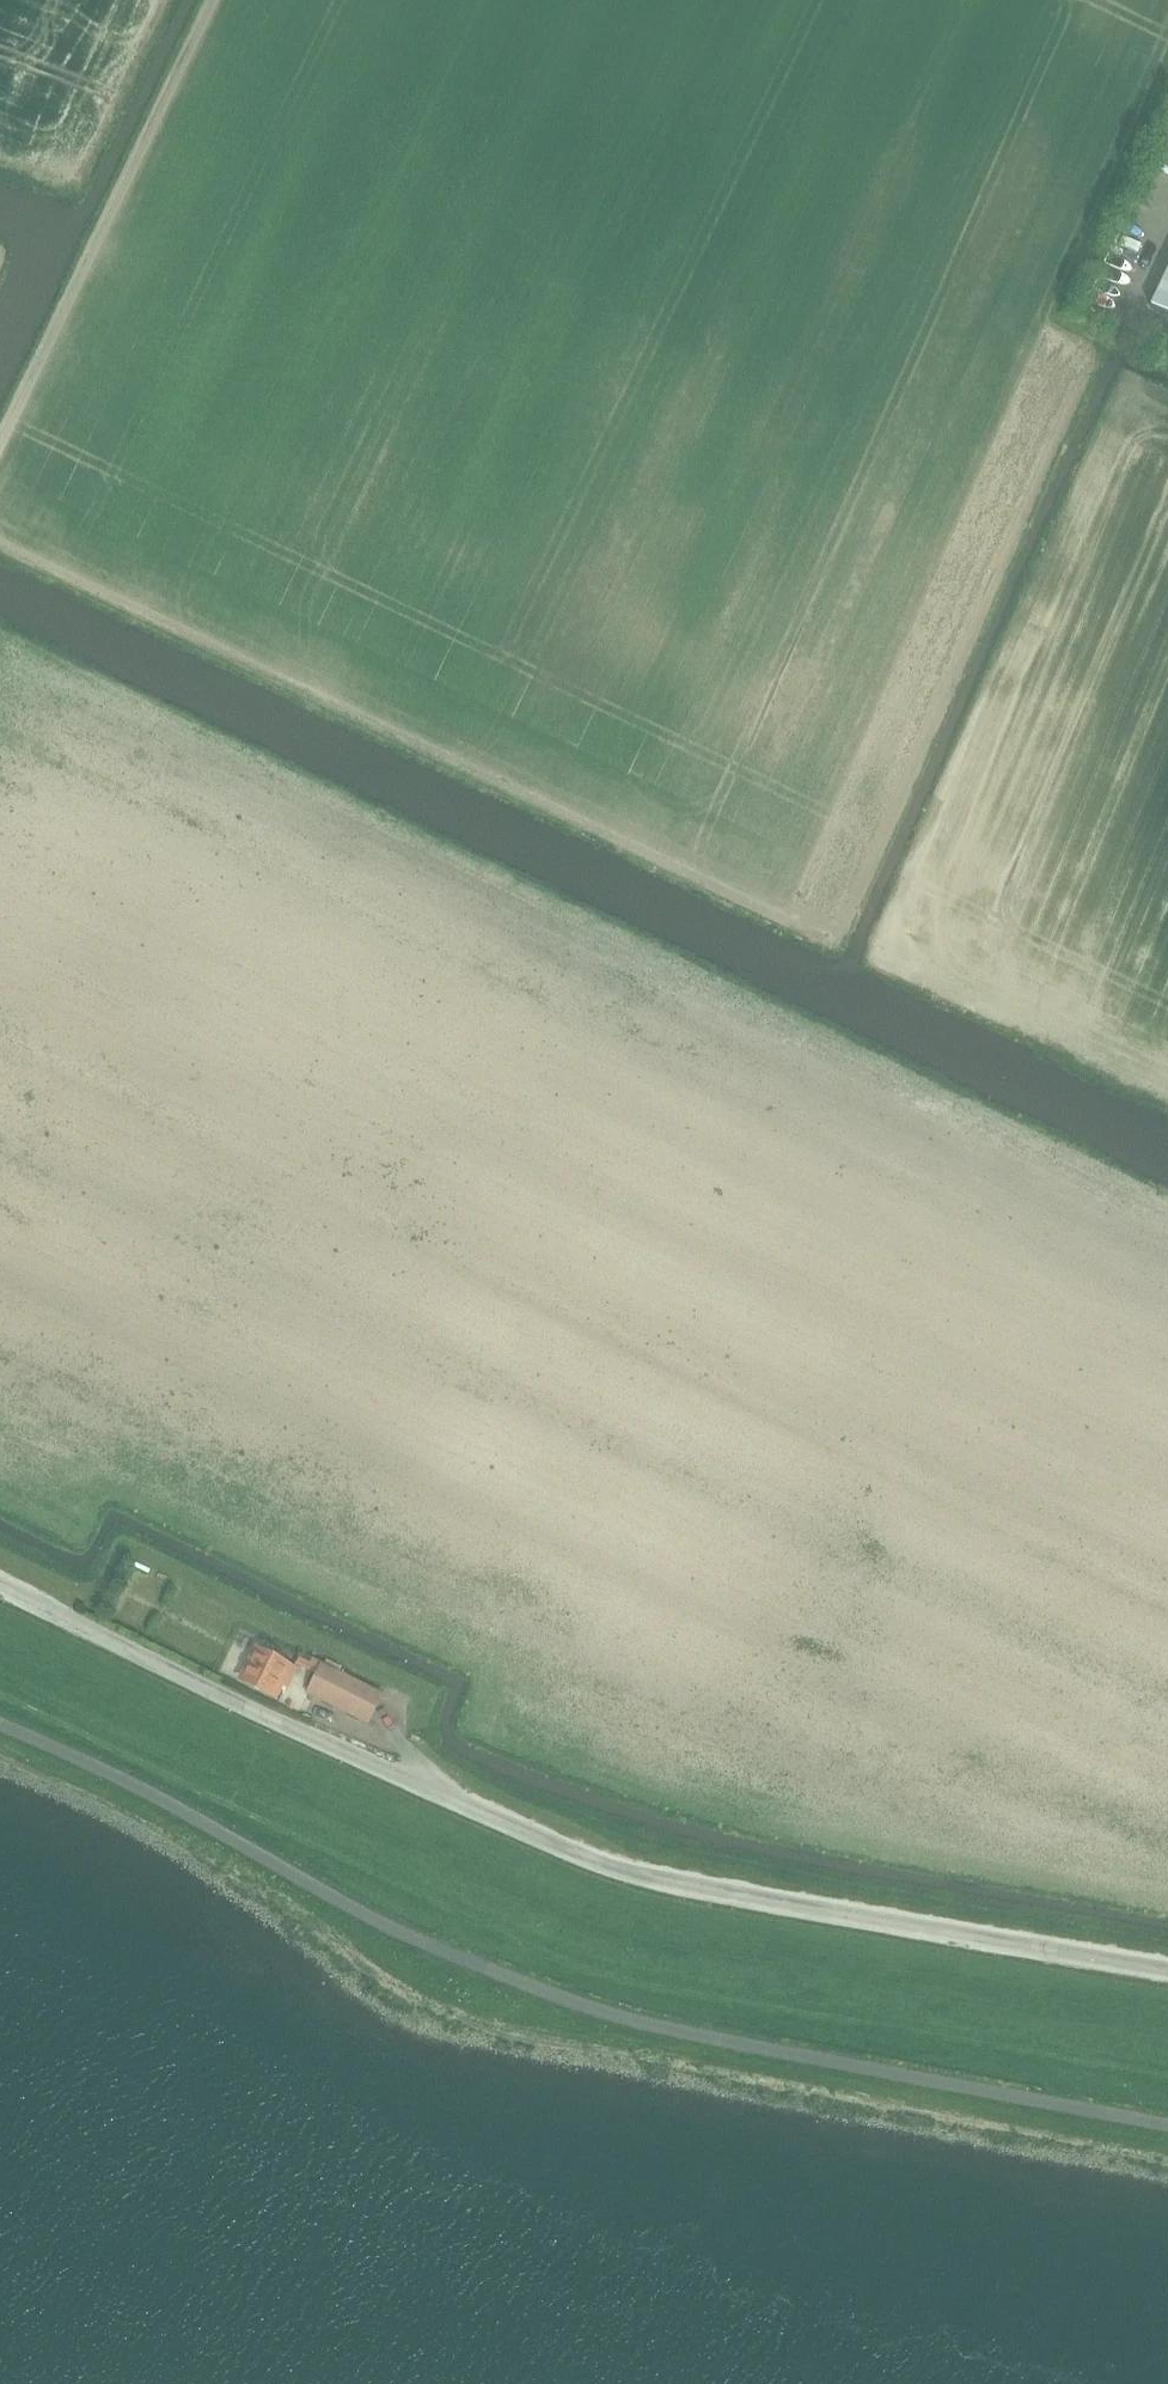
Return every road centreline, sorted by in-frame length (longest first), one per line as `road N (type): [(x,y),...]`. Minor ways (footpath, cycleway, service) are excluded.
road 1 (unclassified): [(0,1581),(242,1703),(573,1853),(730,1892),(1167,1970)]

